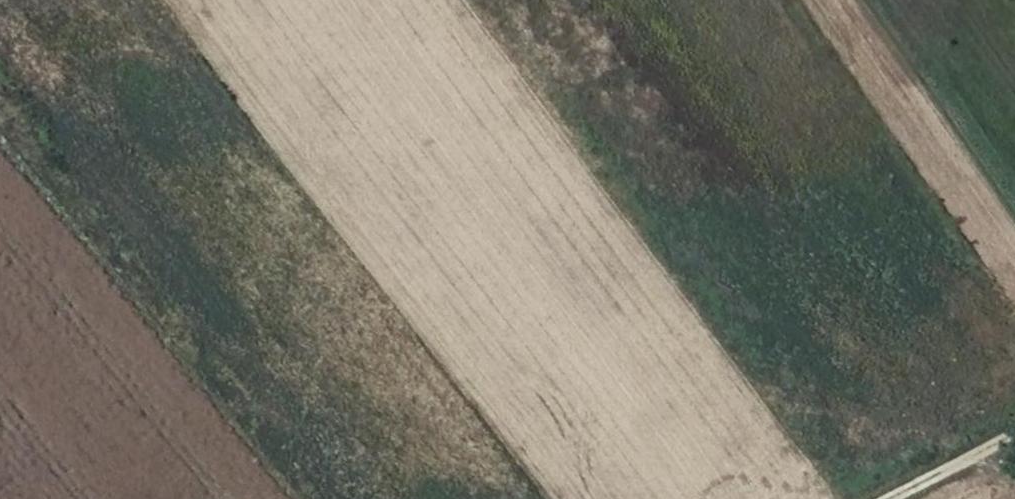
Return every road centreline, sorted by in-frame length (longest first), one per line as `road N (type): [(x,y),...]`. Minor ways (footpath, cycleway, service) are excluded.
road 1 (track): [(1014,427),(874,498)]

